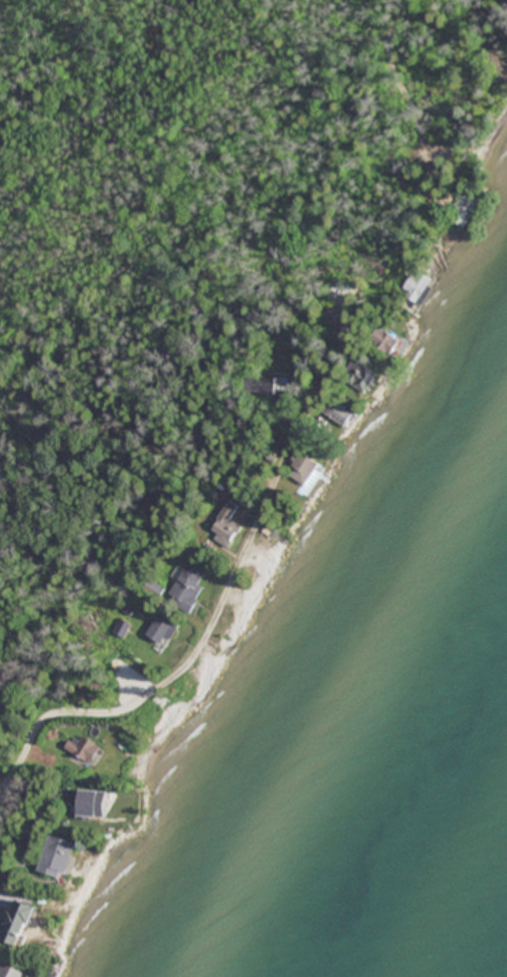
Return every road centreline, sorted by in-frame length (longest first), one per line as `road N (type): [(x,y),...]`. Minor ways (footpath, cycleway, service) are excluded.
road 1 (residential): [(394,254),(301,421),(218,611),(181,673),(149,690),(84,789),(13,792),(0,800)]
road 2 (residential): [(404,0),(388,59),(416,124),(417,199)]

